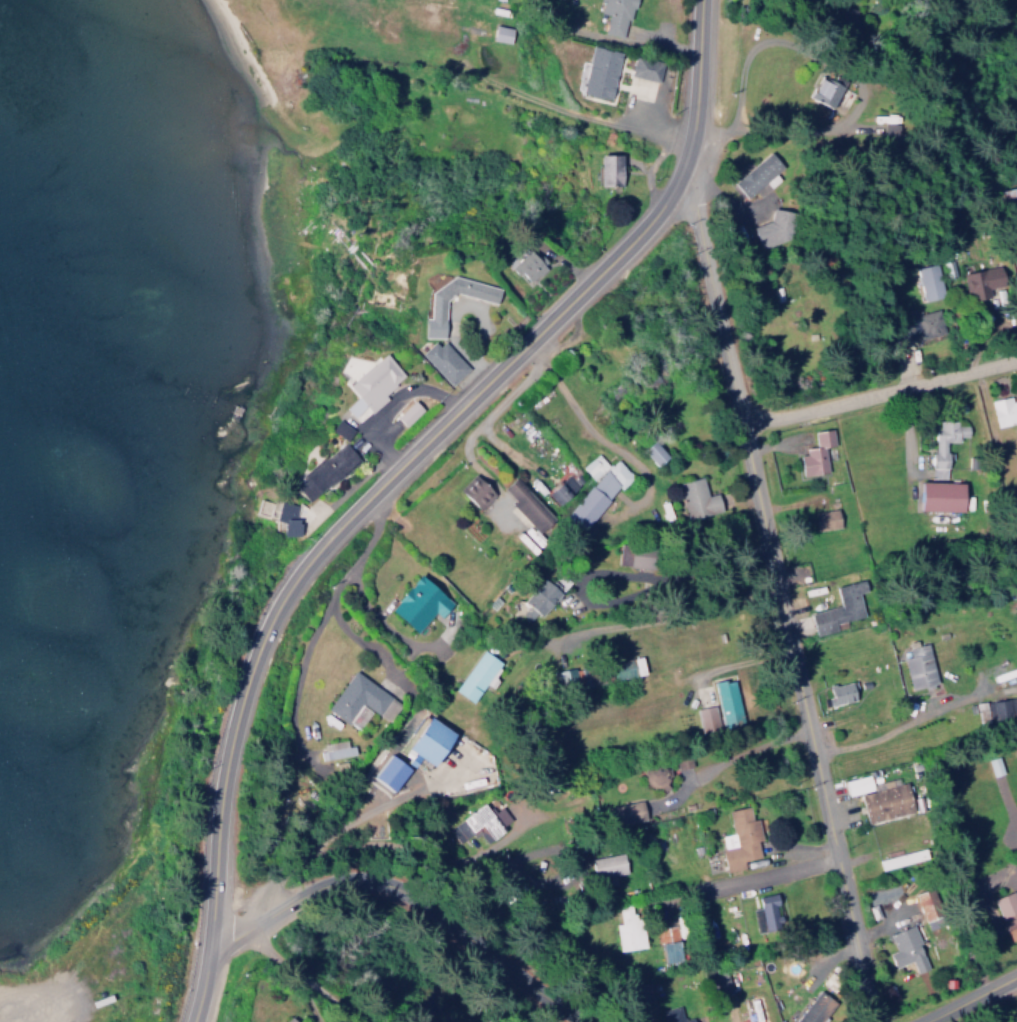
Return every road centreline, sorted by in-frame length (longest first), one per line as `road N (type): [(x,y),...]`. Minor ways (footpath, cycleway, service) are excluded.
road 1 (secondary): [(212,939),(227,750),(269,616),(329,532),(660,206),(692,136),(703,0)]
road 2 (tertiary): [(876,1021),(701,237),(674,182)]
road 3 (tertiary): [(588,1021),(420,897),(383,879),(337,878),(212,939)]
road 4 (residential): [(1016,352),(742,422)]
road 5 (residential): [(836,857),(693,889)]
road 6 (residential): [(249,926),(273,956),(358,1021)]

